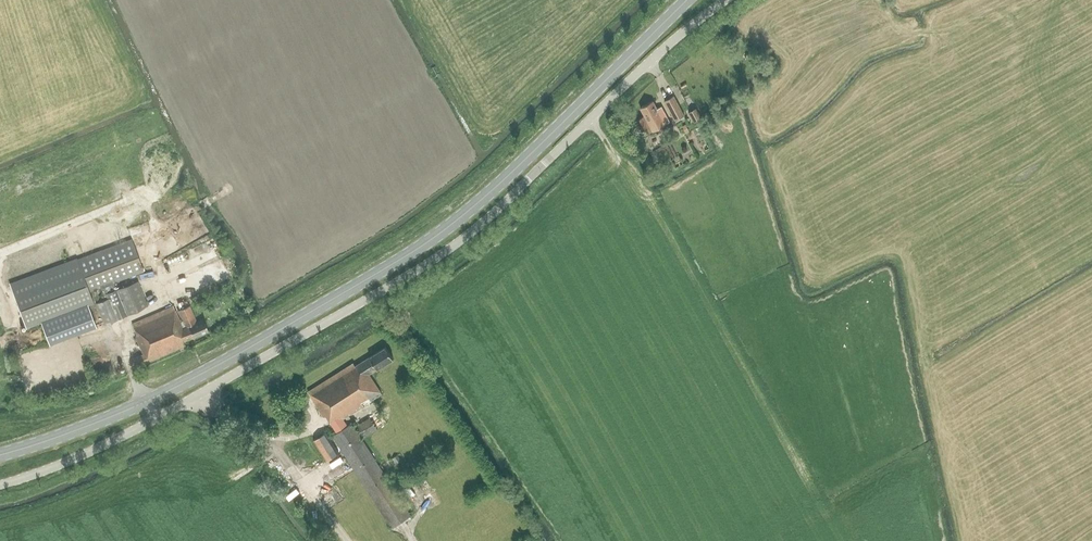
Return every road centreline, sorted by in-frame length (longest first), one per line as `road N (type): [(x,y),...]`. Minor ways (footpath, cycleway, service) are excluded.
road 1 (unclassified): [(0,485),(145,426),(441,255),(726,0)]
road 2 (primary): [(0,455),(176,387),(413,252),(519,166),(687,0)]
road 3 (track): [(135,232),(124,203),(0,255)]
road 4 (track): [(271,438),(348,540)]

